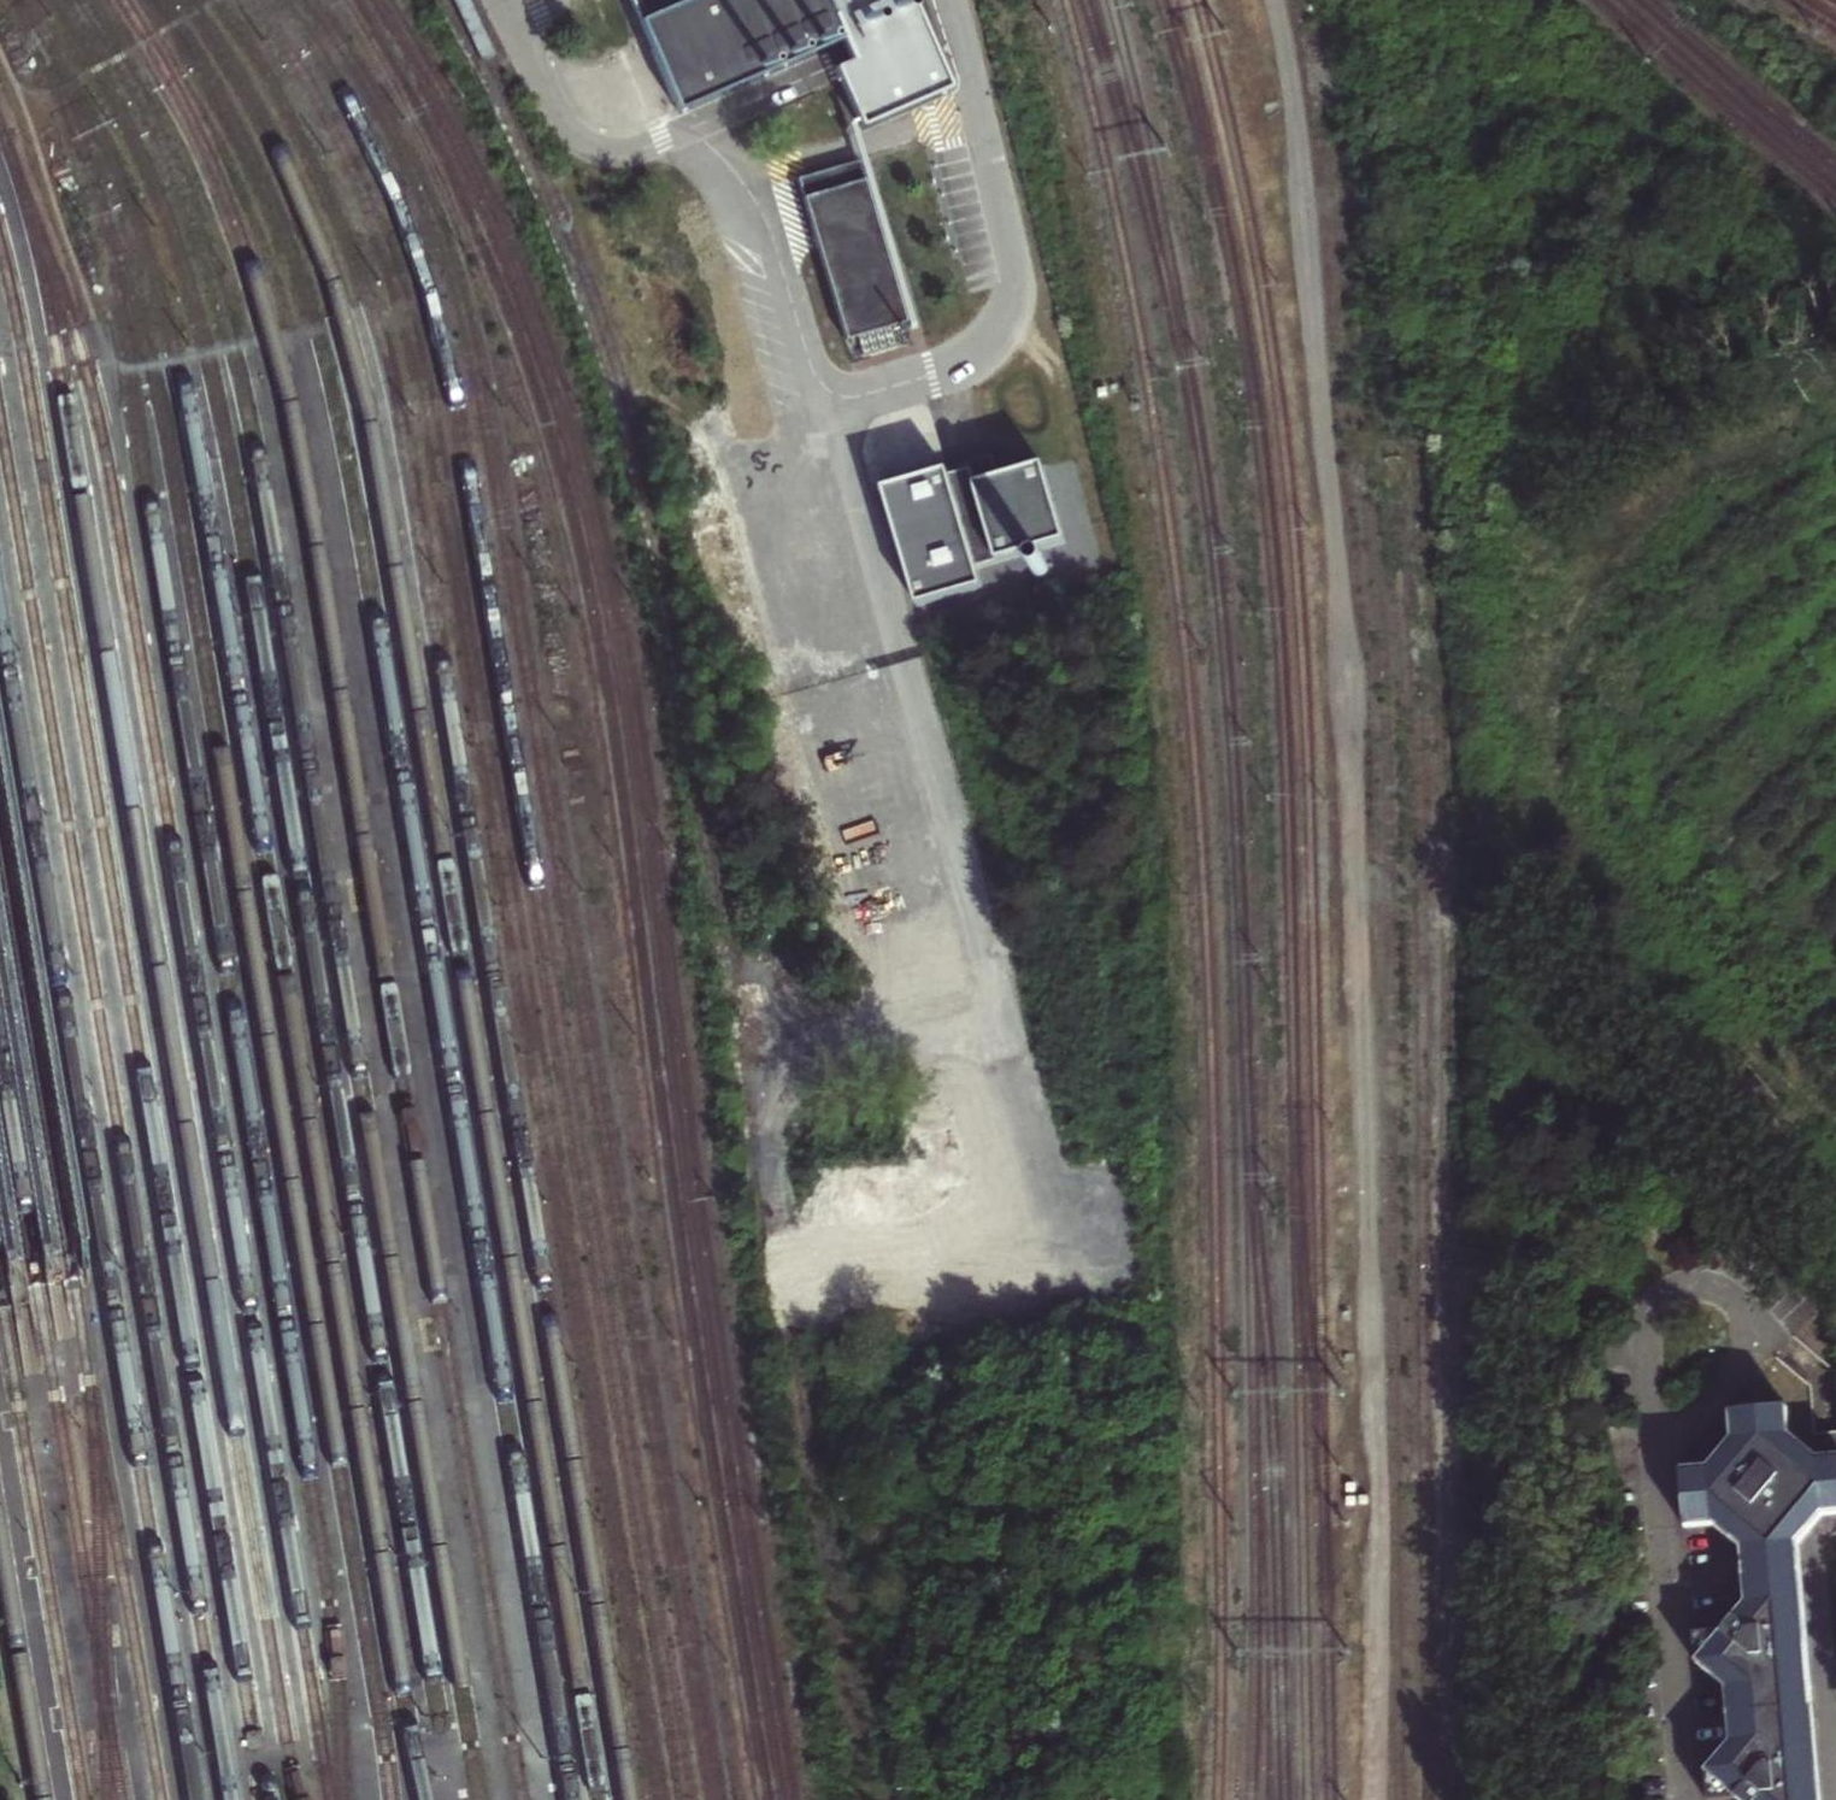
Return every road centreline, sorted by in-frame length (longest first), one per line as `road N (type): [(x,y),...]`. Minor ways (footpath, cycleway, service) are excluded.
road 1 (residential): [(1680,1799),(1658,1480),(1664,1454)]
road 2 (residential): [(1664,1454),(1754,1349),(1756,1326),(1738,1299),(1688,1281),(1662,1295),(1653,1329)]
road 3 (residential): [(1653,1329),(1664,1454)]

